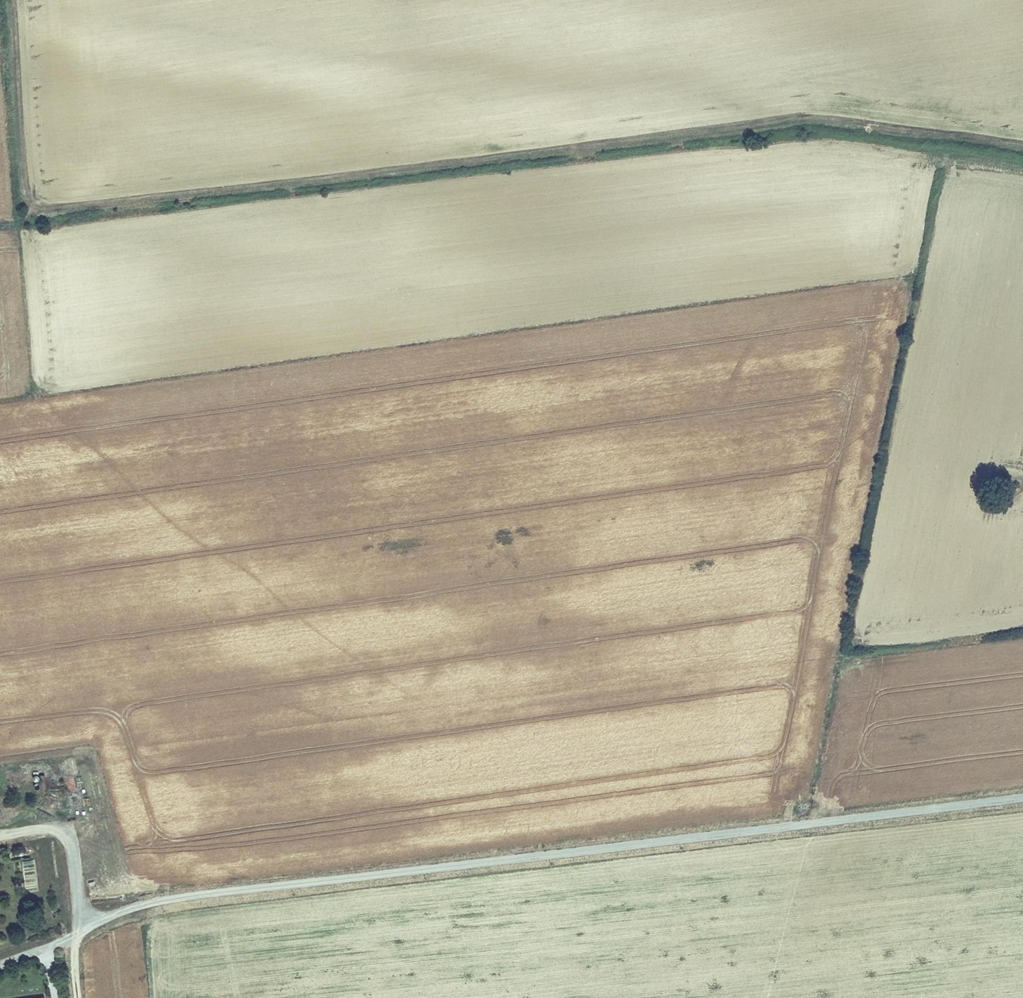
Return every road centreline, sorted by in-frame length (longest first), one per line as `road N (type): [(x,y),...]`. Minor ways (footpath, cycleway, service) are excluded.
road 1 (track): [(1022,148),(782,116),(610,148),(42,207),(27,199),(18,175),(8,0)]
road 2 (track): [(93,923),(64,836),(34,829),(0,837)]

